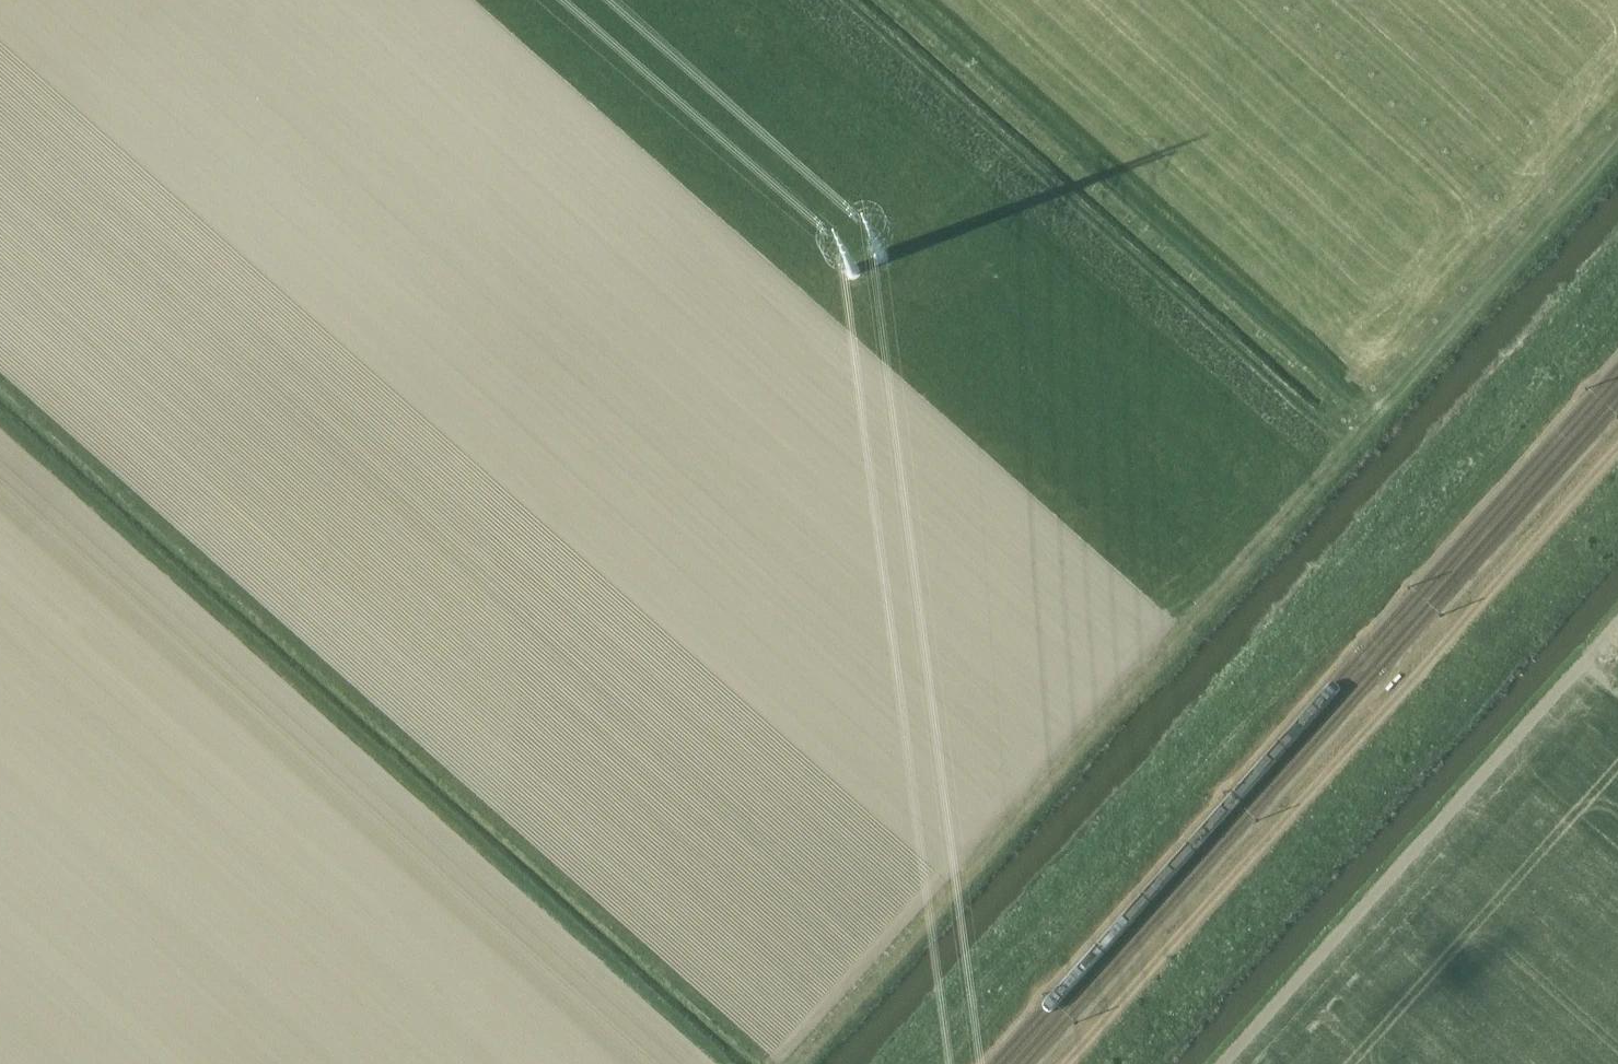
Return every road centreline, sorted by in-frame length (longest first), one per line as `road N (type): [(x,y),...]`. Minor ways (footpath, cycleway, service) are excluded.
road 1 (track): [(957,1063),(1617,329)]
road 2 (track): [(1066,1063),(1617,447)]

